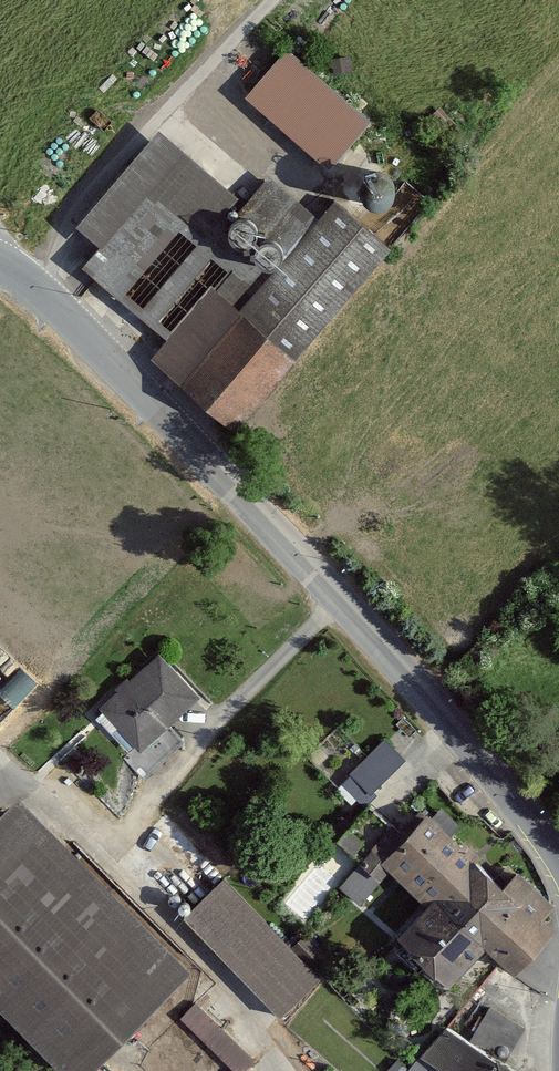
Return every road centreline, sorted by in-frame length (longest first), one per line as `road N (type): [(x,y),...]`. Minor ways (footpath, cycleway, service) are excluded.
road 1 (tertiary): [(558,860),(434,700),(239,492),(46,298),(0,267)]

